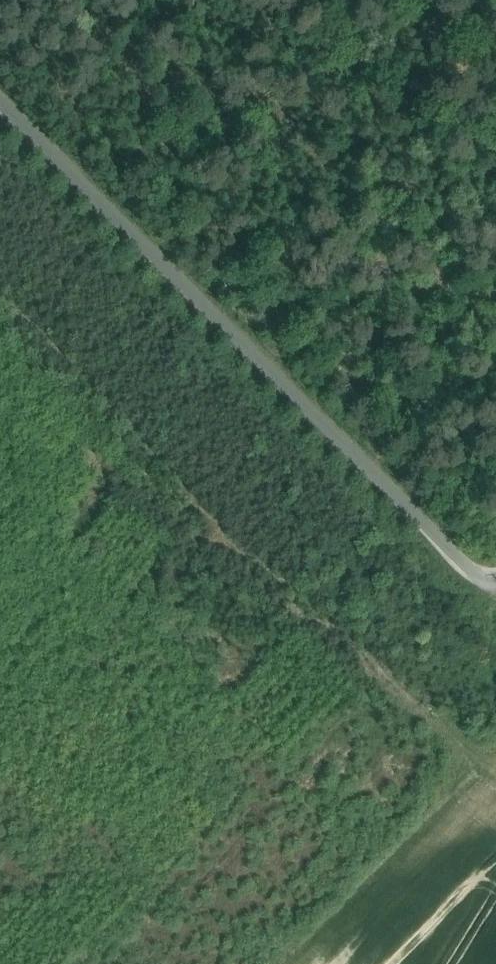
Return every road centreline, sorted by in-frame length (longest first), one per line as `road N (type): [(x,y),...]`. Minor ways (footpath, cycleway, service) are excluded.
road 1 (track): [(495,580),(478,578),(0,102)]

